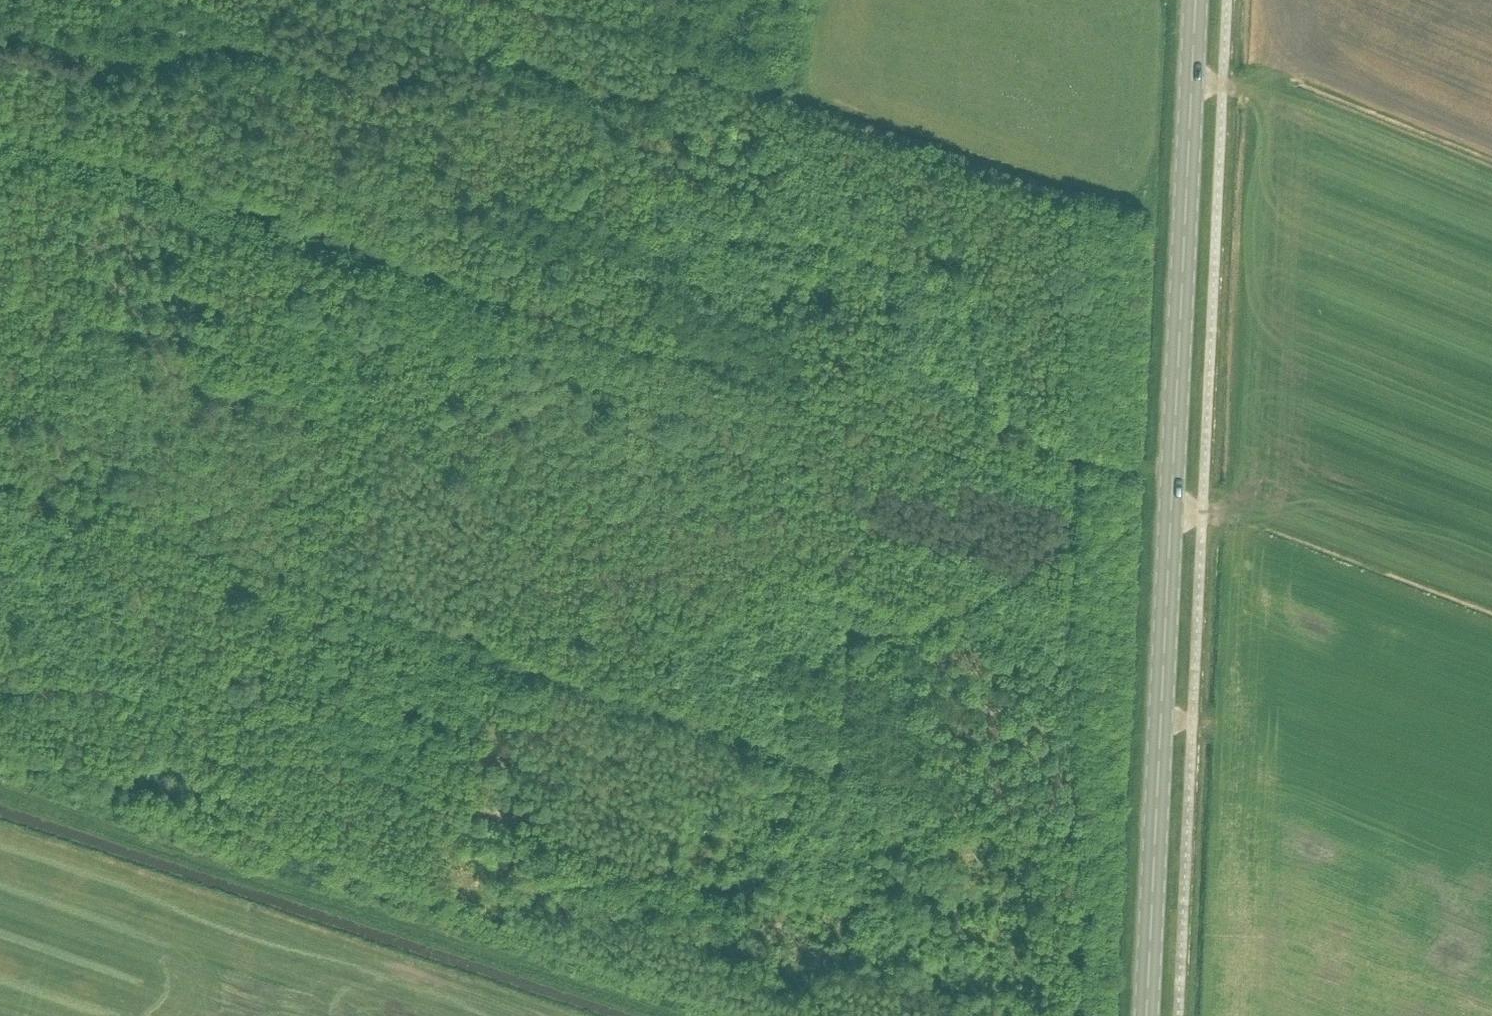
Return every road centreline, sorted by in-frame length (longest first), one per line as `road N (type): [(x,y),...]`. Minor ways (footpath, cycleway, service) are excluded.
road 1 (primary): [(1146,1015),(1195,0)]

